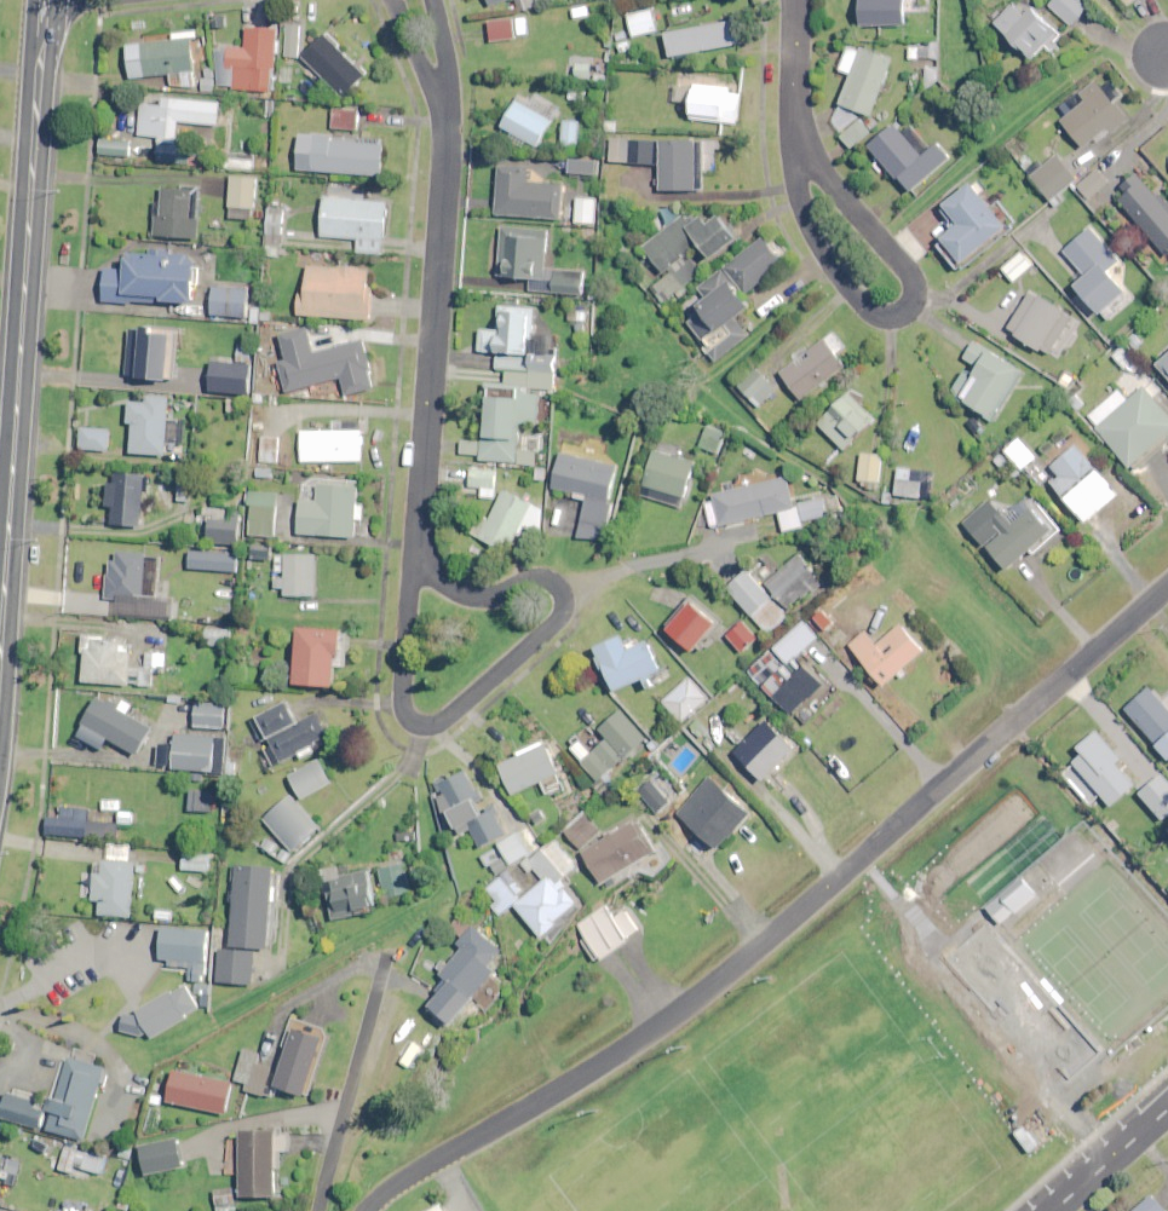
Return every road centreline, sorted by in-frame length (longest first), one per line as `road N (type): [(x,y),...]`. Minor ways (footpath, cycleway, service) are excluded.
road 1 (residential): [(1167,587),(710,988),(367,1210)]
road 2 (primary): [(50,1),(0,642)]
road 3 (residential): [(444,100),(412,564)]
road 4 (residential): [(412,564),(463,596),(492,597),(543,576),(563,609),(549,633),(443,723),(413,725),(404,693)]
road 5 (residential): [(802,149),(908,275),(912,301),(900,315),(864,307),(831,262),(794,168)]
road 6 (residential): [(385,961),(318,1210)]
road 7 (tertiary): [(1054,1210),(1167,1108)]
road 8 (residential): [(796,0),(802,149)]
road 9 (residential): [(404,693),(412,564)]

